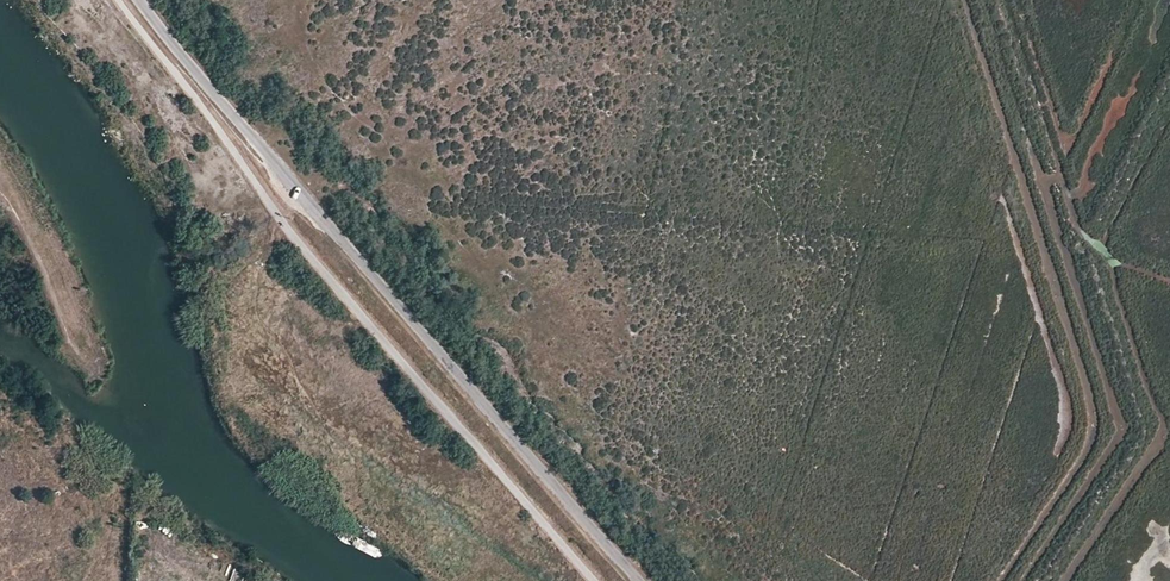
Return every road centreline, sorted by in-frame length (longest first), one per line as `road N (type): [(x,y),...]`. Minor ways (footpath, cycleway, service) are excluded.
road 1 (unclassified): [(643,580),(330,226),(146,0)]

